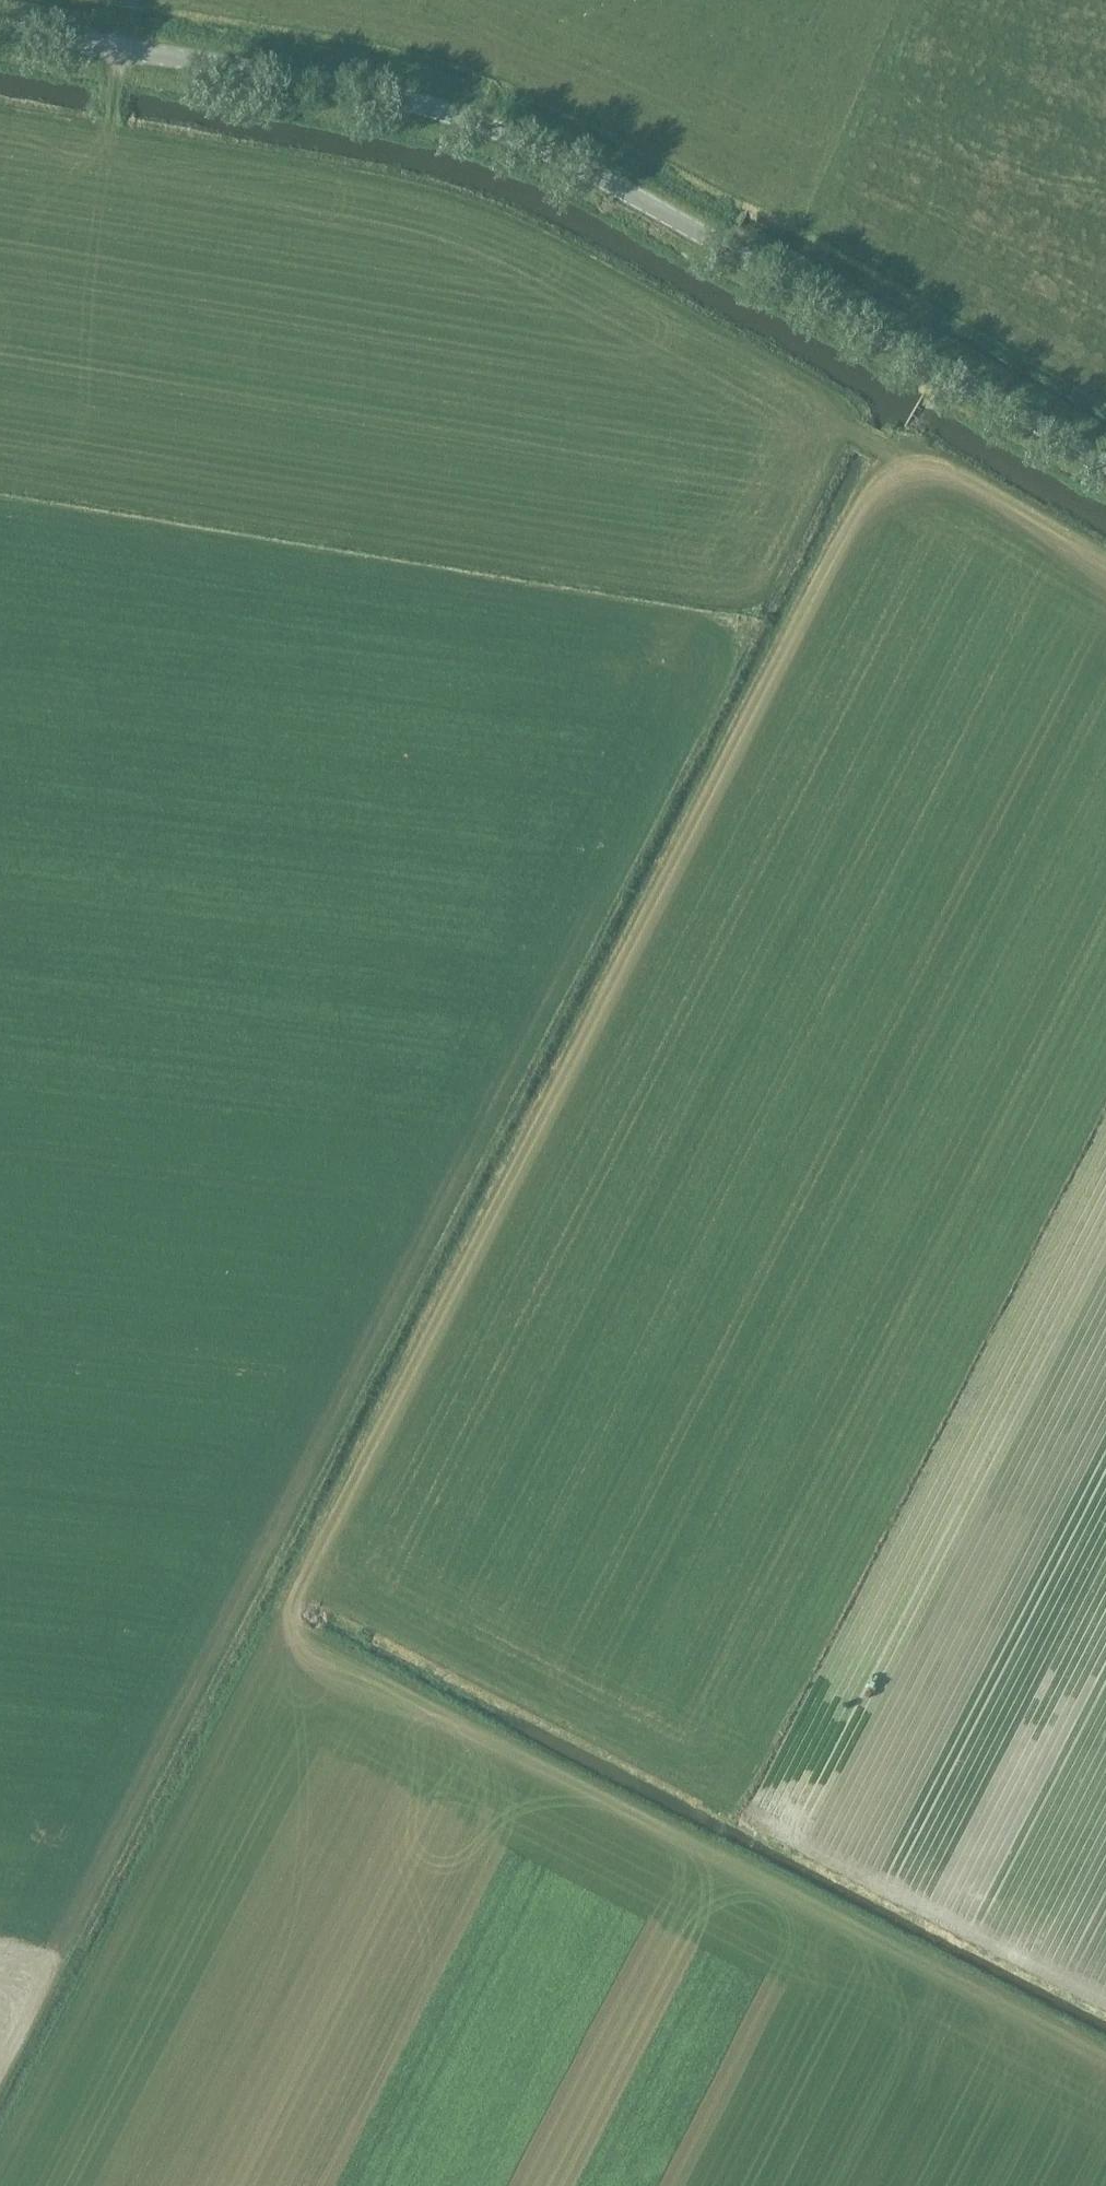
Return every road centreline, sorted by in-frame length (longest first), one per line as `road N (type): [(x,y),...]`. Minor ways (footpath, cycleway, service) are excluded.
road 1 (tertiary): [(1105,465),(639,199),(482,126),(371,95),(0,31)]
road 2 (track): [(519,1070),(0,2072)]

